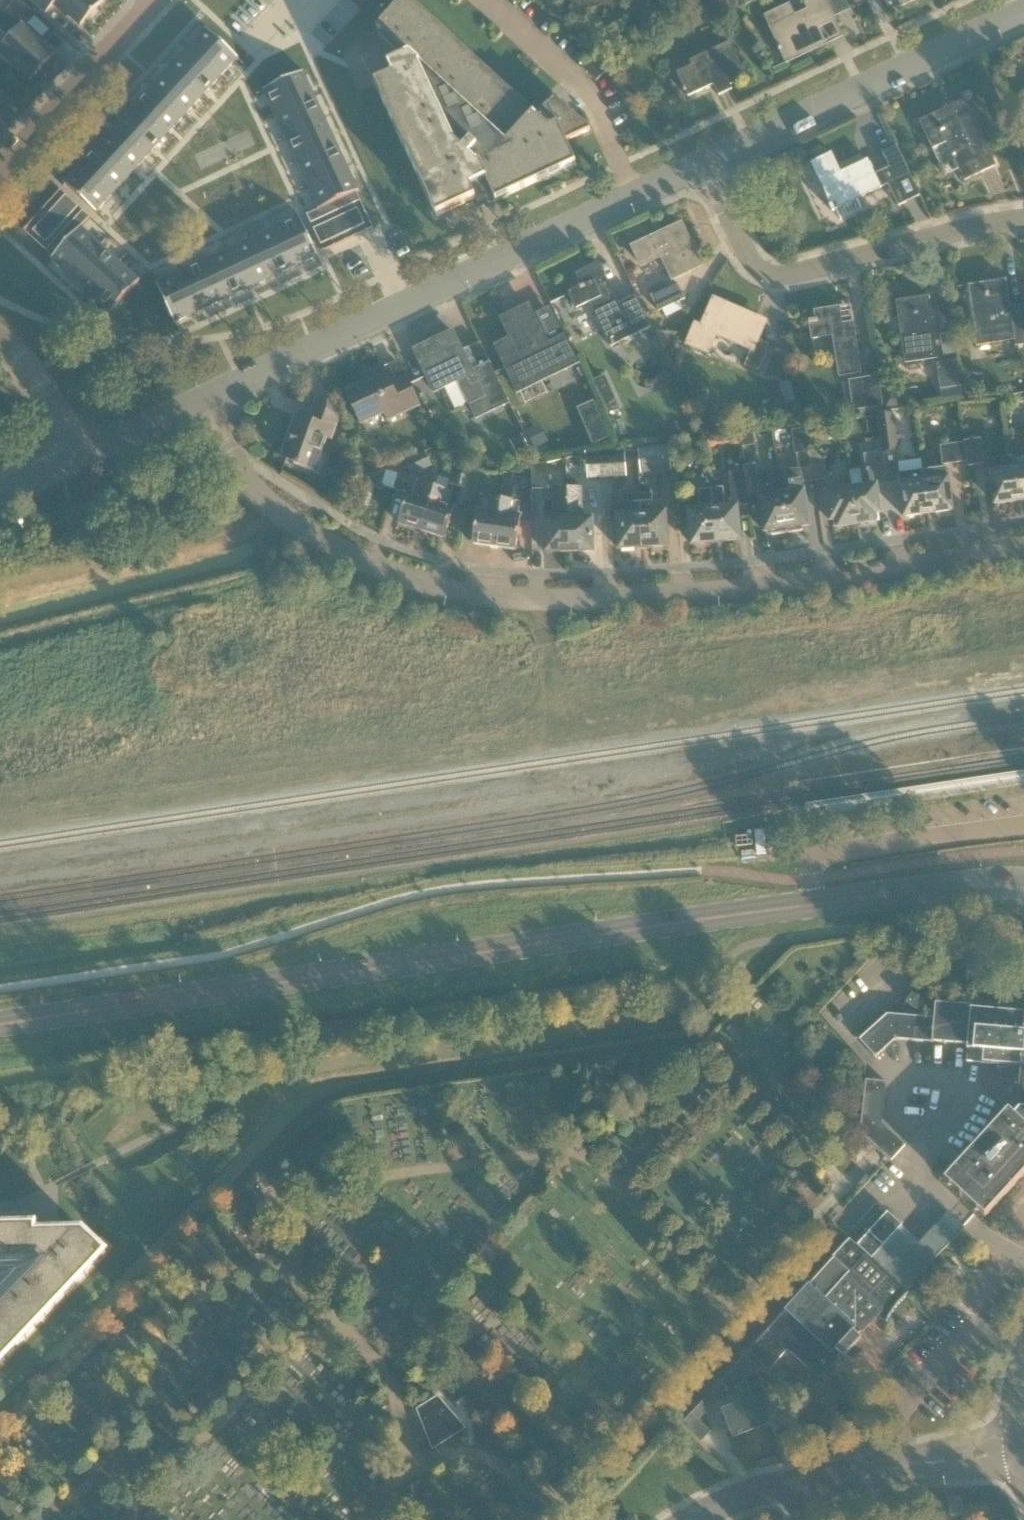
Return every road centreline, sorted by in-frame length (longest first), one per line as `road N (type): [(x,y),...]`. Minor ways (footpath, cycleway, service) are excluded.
road 1 (secondary): [(0,1026),(931,892)]
road 2 (residential): [(203,402),(239,471),(273,514),(400,577),(463,594),(646,598),(1023,546)]
road 3 (unclassified): [(203,402),(700,164)]
road 4 (residential): [(1023,217),(783,277),(761,273),(745,256),(700,164)]
road 5 (track): [(543,600),(550,656),(565,670),(874,625)]
road 6 (unclassified): [(700,164),(1023,11)]
road 7 (tertiary): [(789,1487),(1021,1451)]
road 8 (residential): [(0,168),(155,0)]
road 9 (unclassified): [(74,460),(28,368),(0,340)]
road 10 (unclassified): [(74,460),(203,402)]

